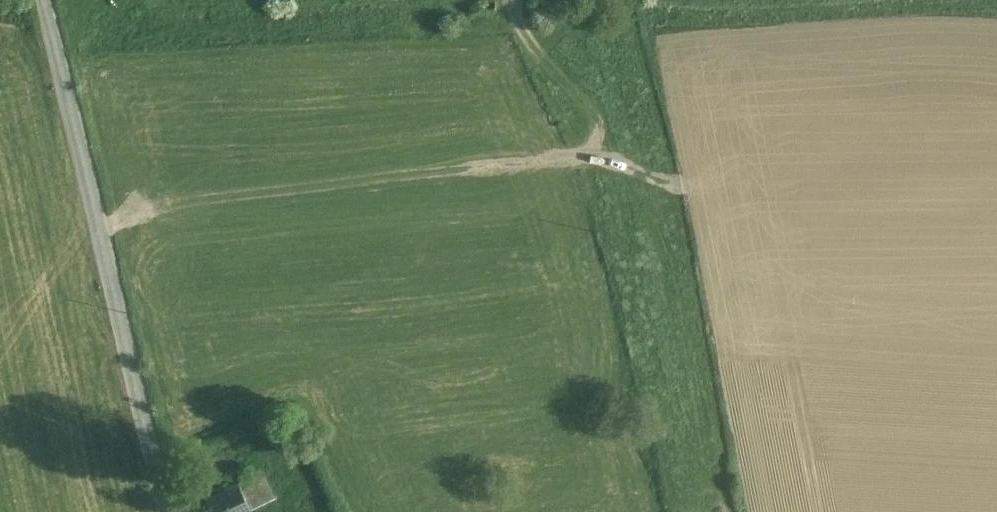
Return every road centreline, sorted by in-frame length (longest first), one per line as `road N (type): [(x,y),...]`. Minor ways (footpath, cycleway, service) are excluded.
road 1 (unclassified): [(167,511),(46,0)]

